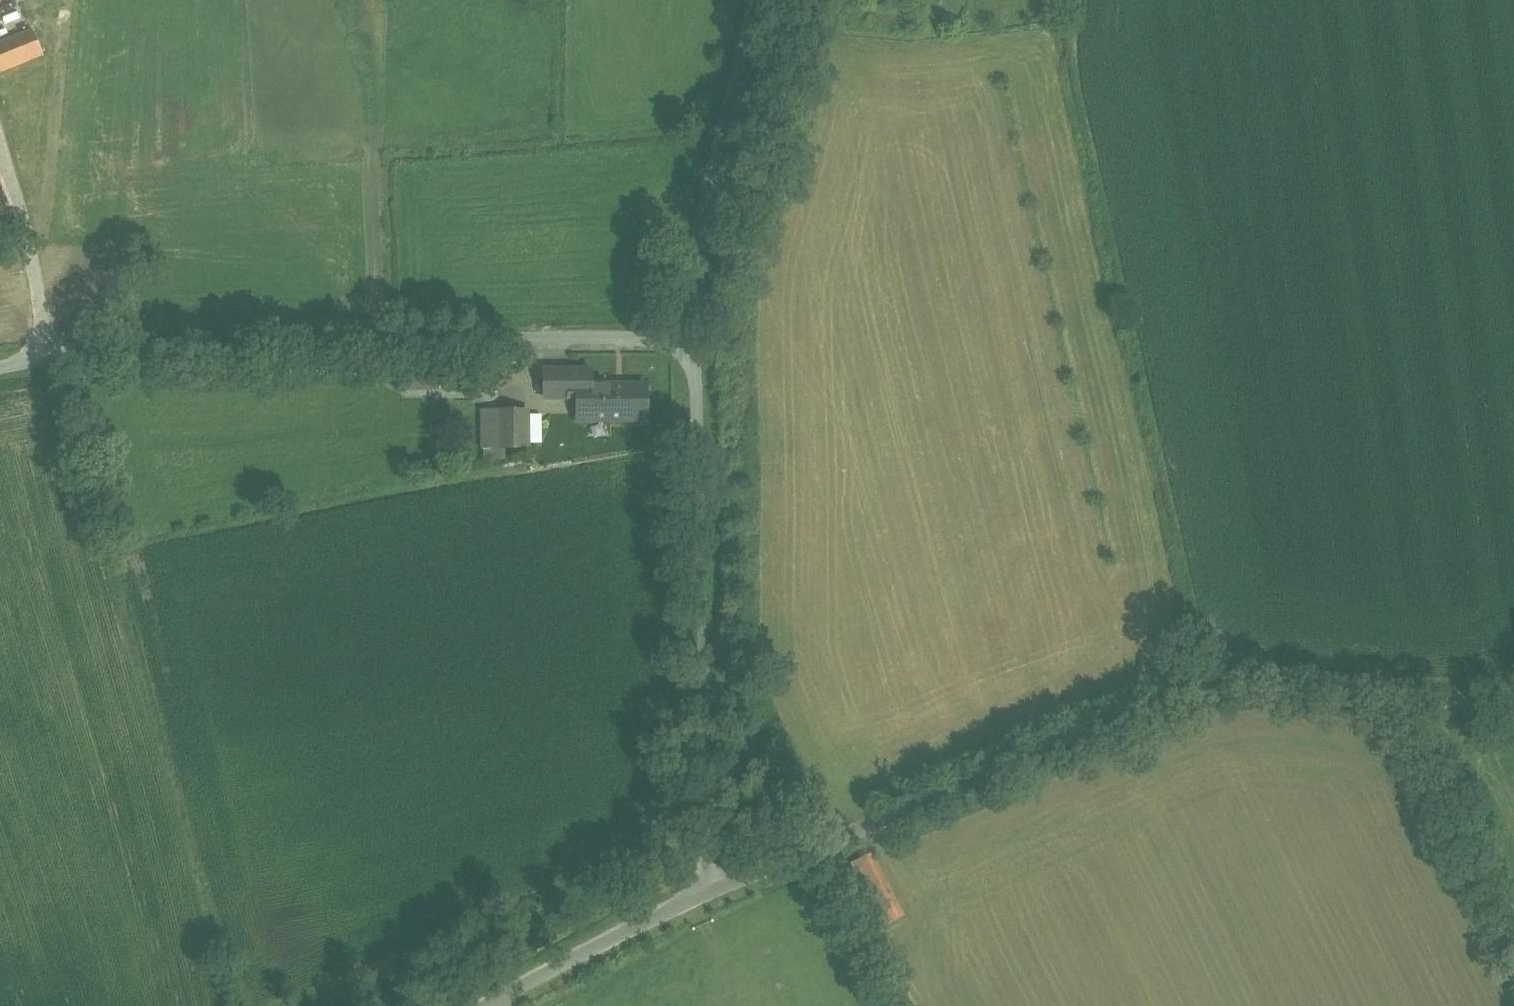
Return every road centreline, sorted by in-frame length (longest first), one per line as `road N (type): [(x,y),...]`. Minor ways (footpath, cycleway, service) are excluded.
road 1 (unclassified): [(1513,662),(1243,651),(722,872)]
road 2 (unclassified): [(0,369),(96,357),(558,336),(656,336),(685,348)]
road 3 (unclassified): [(722,872),(685,348)]
road 4 (unclassified): [(685,348),(704,154),(741,0)]
road 5 (unclassified): [(722,872),(484,1005)]

